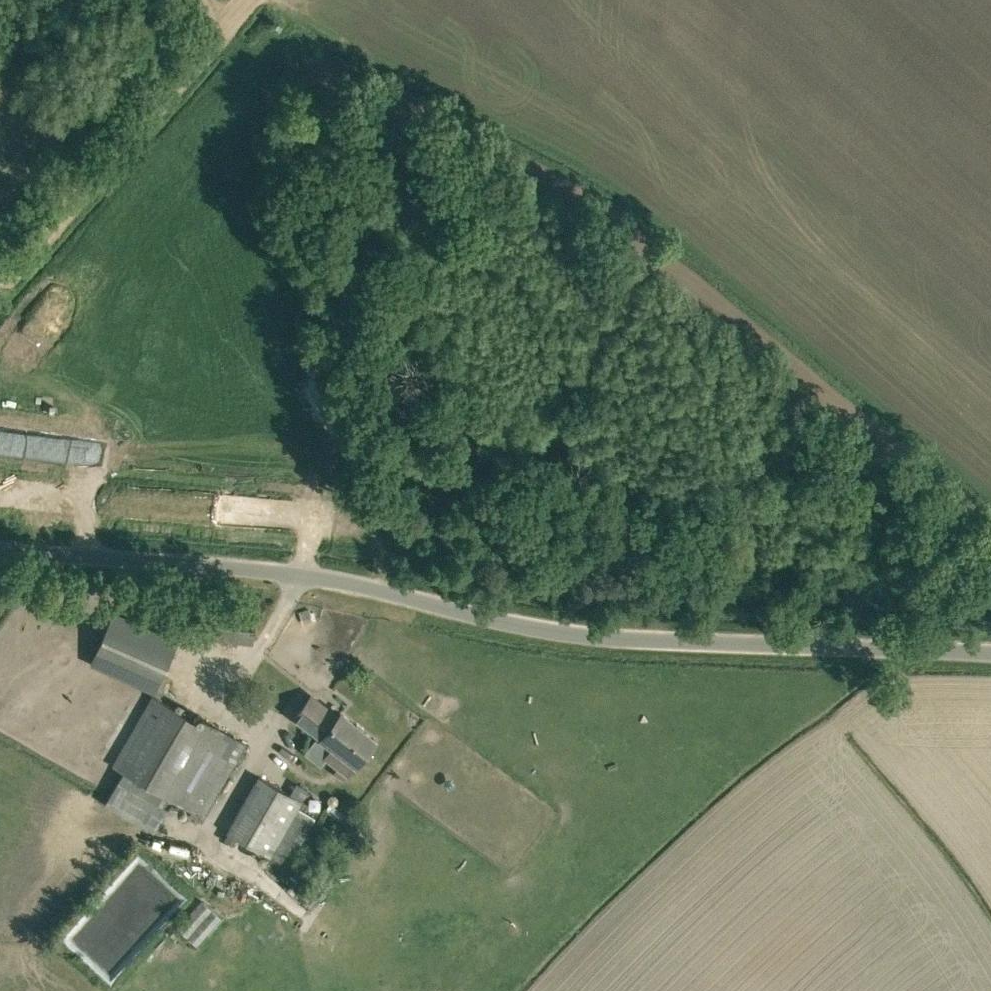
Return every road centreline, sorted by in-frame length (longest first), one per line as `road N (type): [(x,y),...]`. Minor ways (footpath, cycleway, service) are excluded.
road 1 (unclassified): [(990,654),(697,643),(549,628),(335,578),(0,550)]
road 2 (track): [(0,279),(247,0)]

